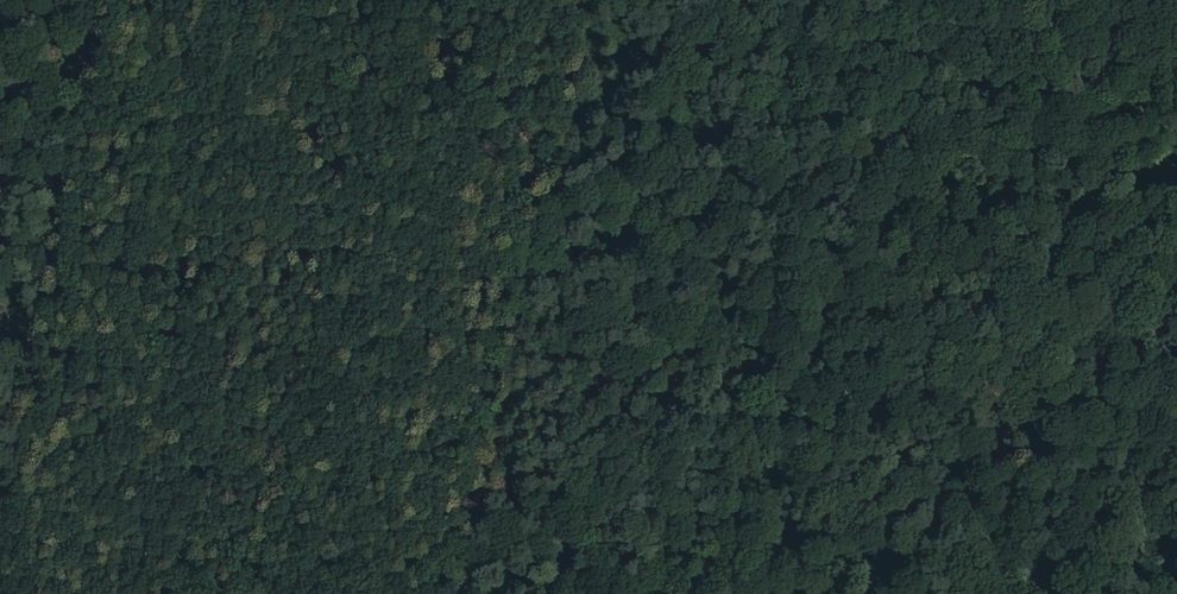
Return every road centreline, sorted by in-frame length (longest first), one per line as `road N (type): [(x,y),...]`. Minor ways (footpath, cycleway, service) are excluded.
road 1 (track): [(788,593),(775,515),(713,363),(546,177),(460,0)]

